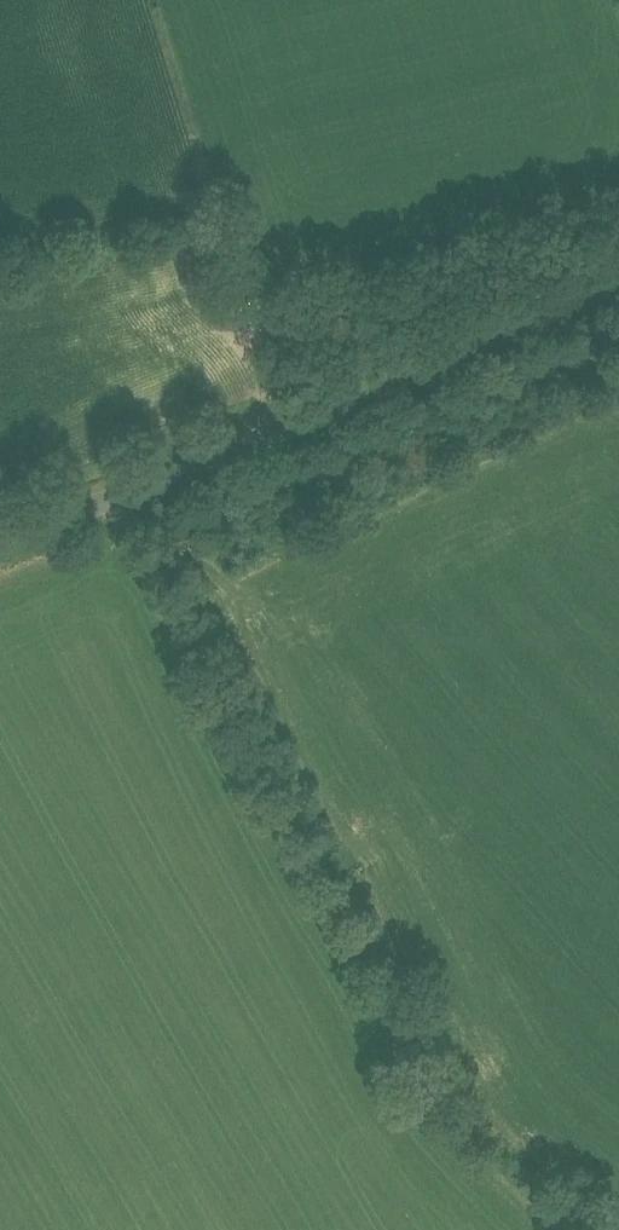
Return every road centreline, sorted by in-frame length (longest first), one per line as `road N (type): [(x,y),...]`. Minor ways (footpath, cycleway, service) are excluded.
road 1 (unclassified): [(0,546),(618,277)]

